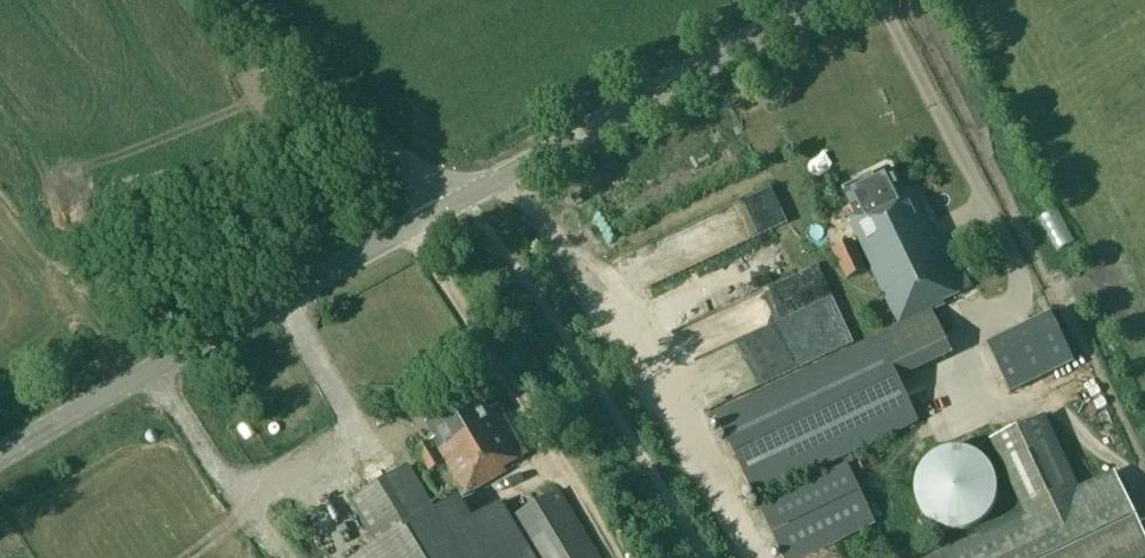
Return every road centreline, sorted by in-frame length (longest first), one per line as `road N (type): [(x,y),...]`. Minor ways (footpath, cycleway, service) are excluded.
road 1 (tertiary): [(0,454),(449,204)]
road 2 (tertiary): [(449,204),(815,0)]
road 3 (unclassified): [(449,204),(332,100),(244,0)]

